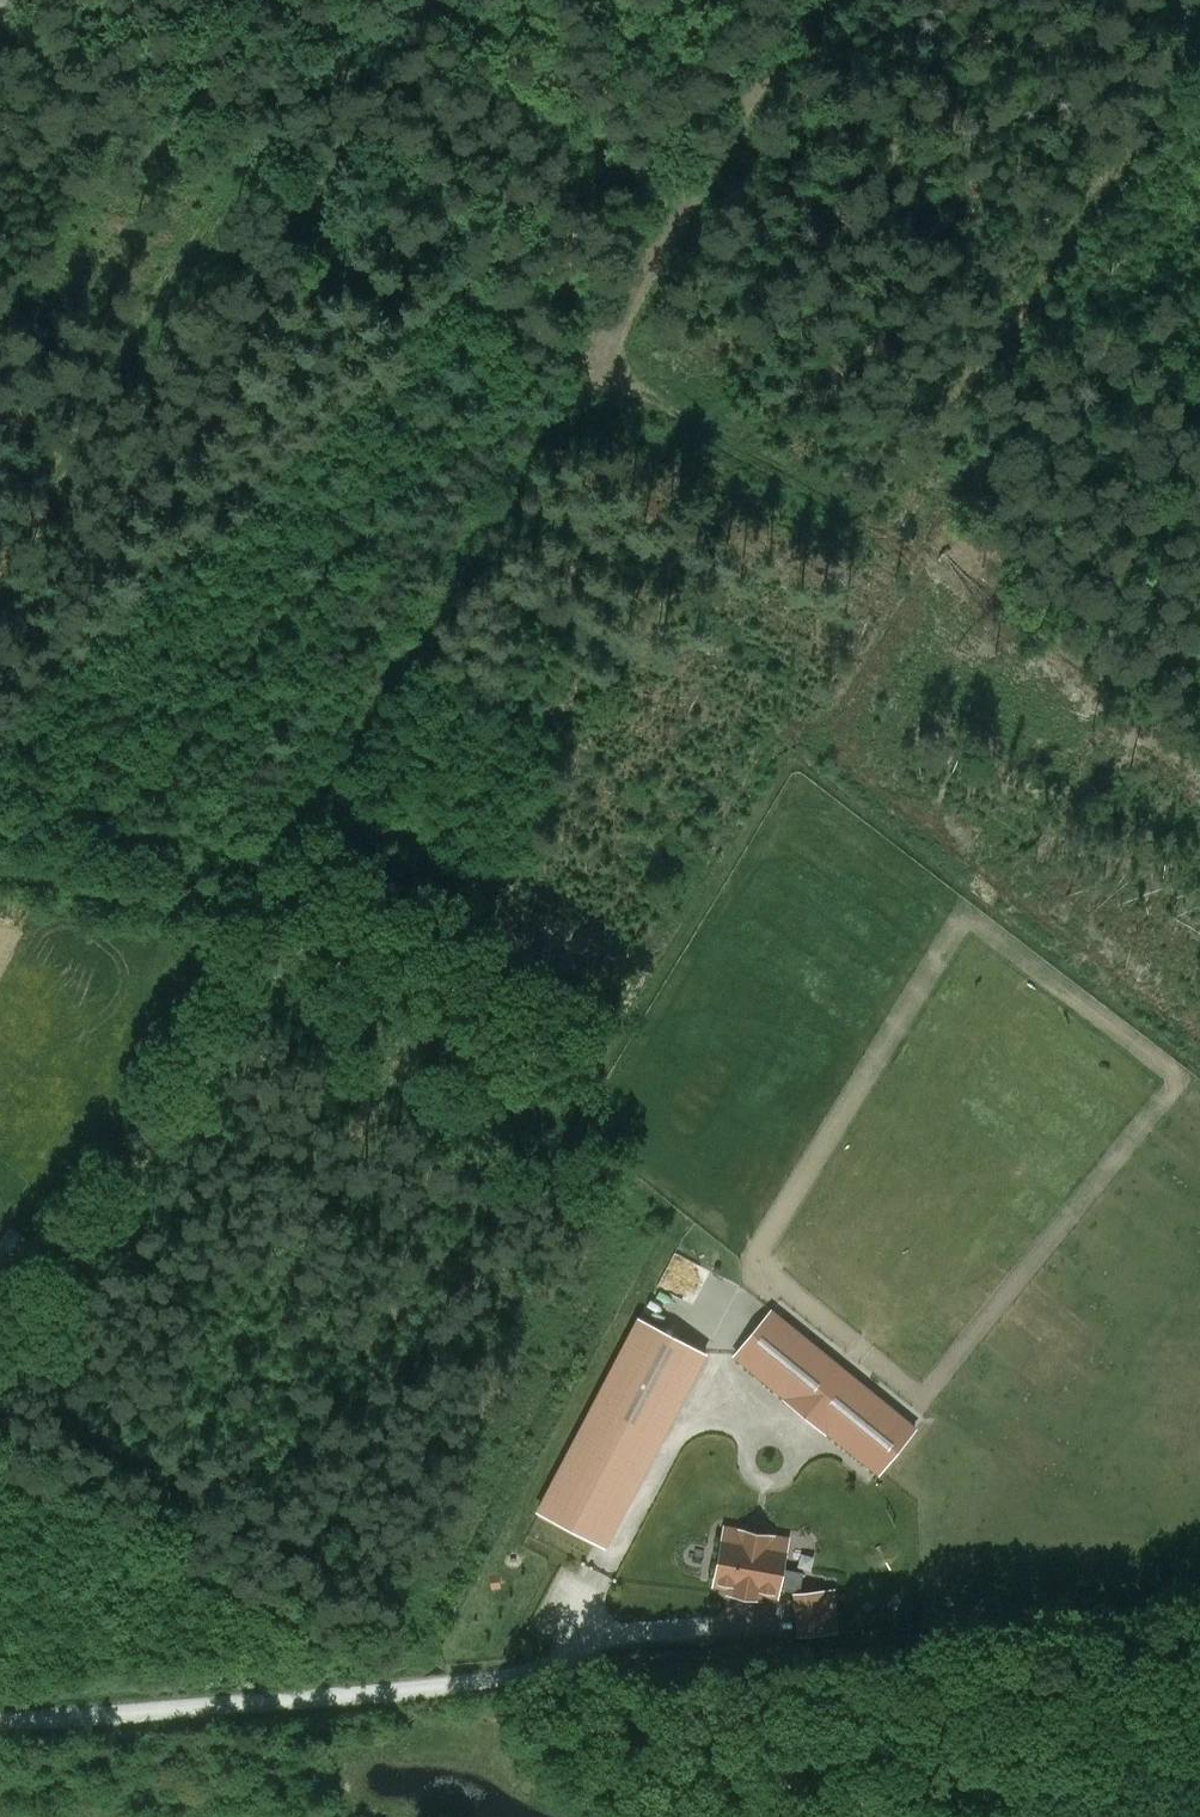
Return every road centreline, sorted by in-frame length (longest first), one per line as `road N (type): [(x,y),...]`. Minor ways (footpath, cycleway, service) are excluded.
road 1 (track): [(1199,1594),(1171,1621),(504,1670)]
road 2 (unclassified): [(504,1670),(0,1710)]

